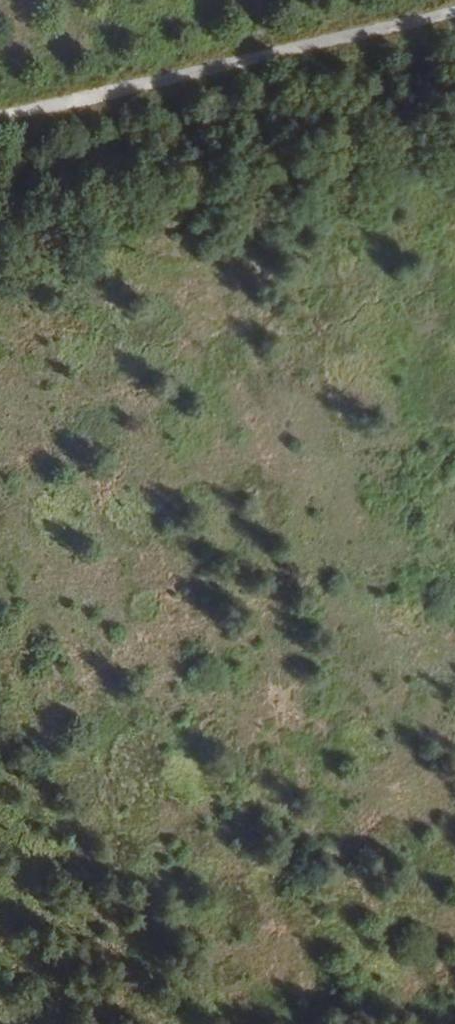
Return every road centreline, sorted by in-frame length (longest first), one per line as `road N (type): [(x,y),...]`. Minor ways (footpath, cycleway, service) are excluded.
road 1 (track): [(0,135),(454,23)]

